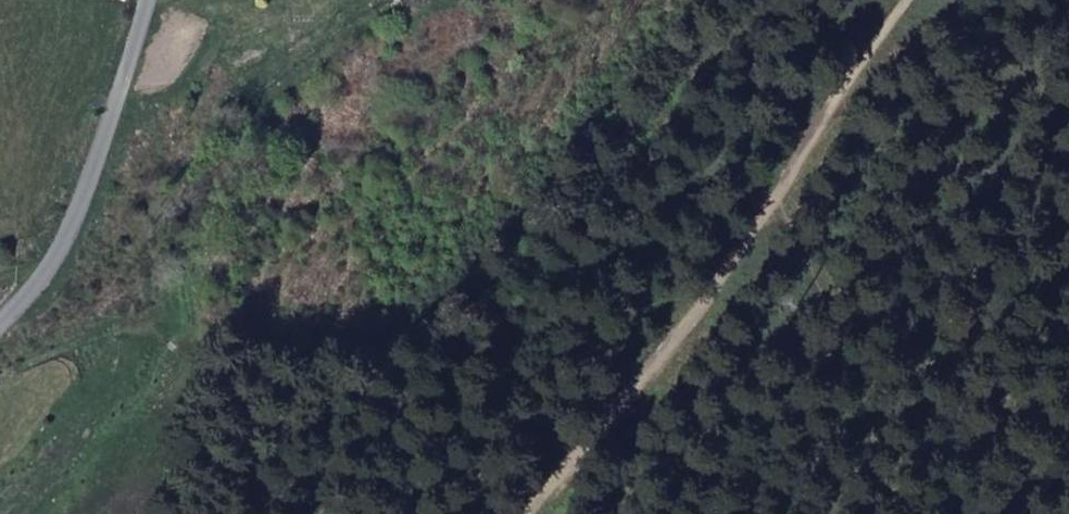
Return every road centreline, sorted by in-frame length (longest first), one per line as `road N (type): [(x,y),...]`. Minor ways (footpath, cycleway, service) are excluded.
road 1 (track): [(913,0),(659,361),(528,513)]
road 2 (unclassified): [(149,0),(83,228),(48,296),(0,345)]

